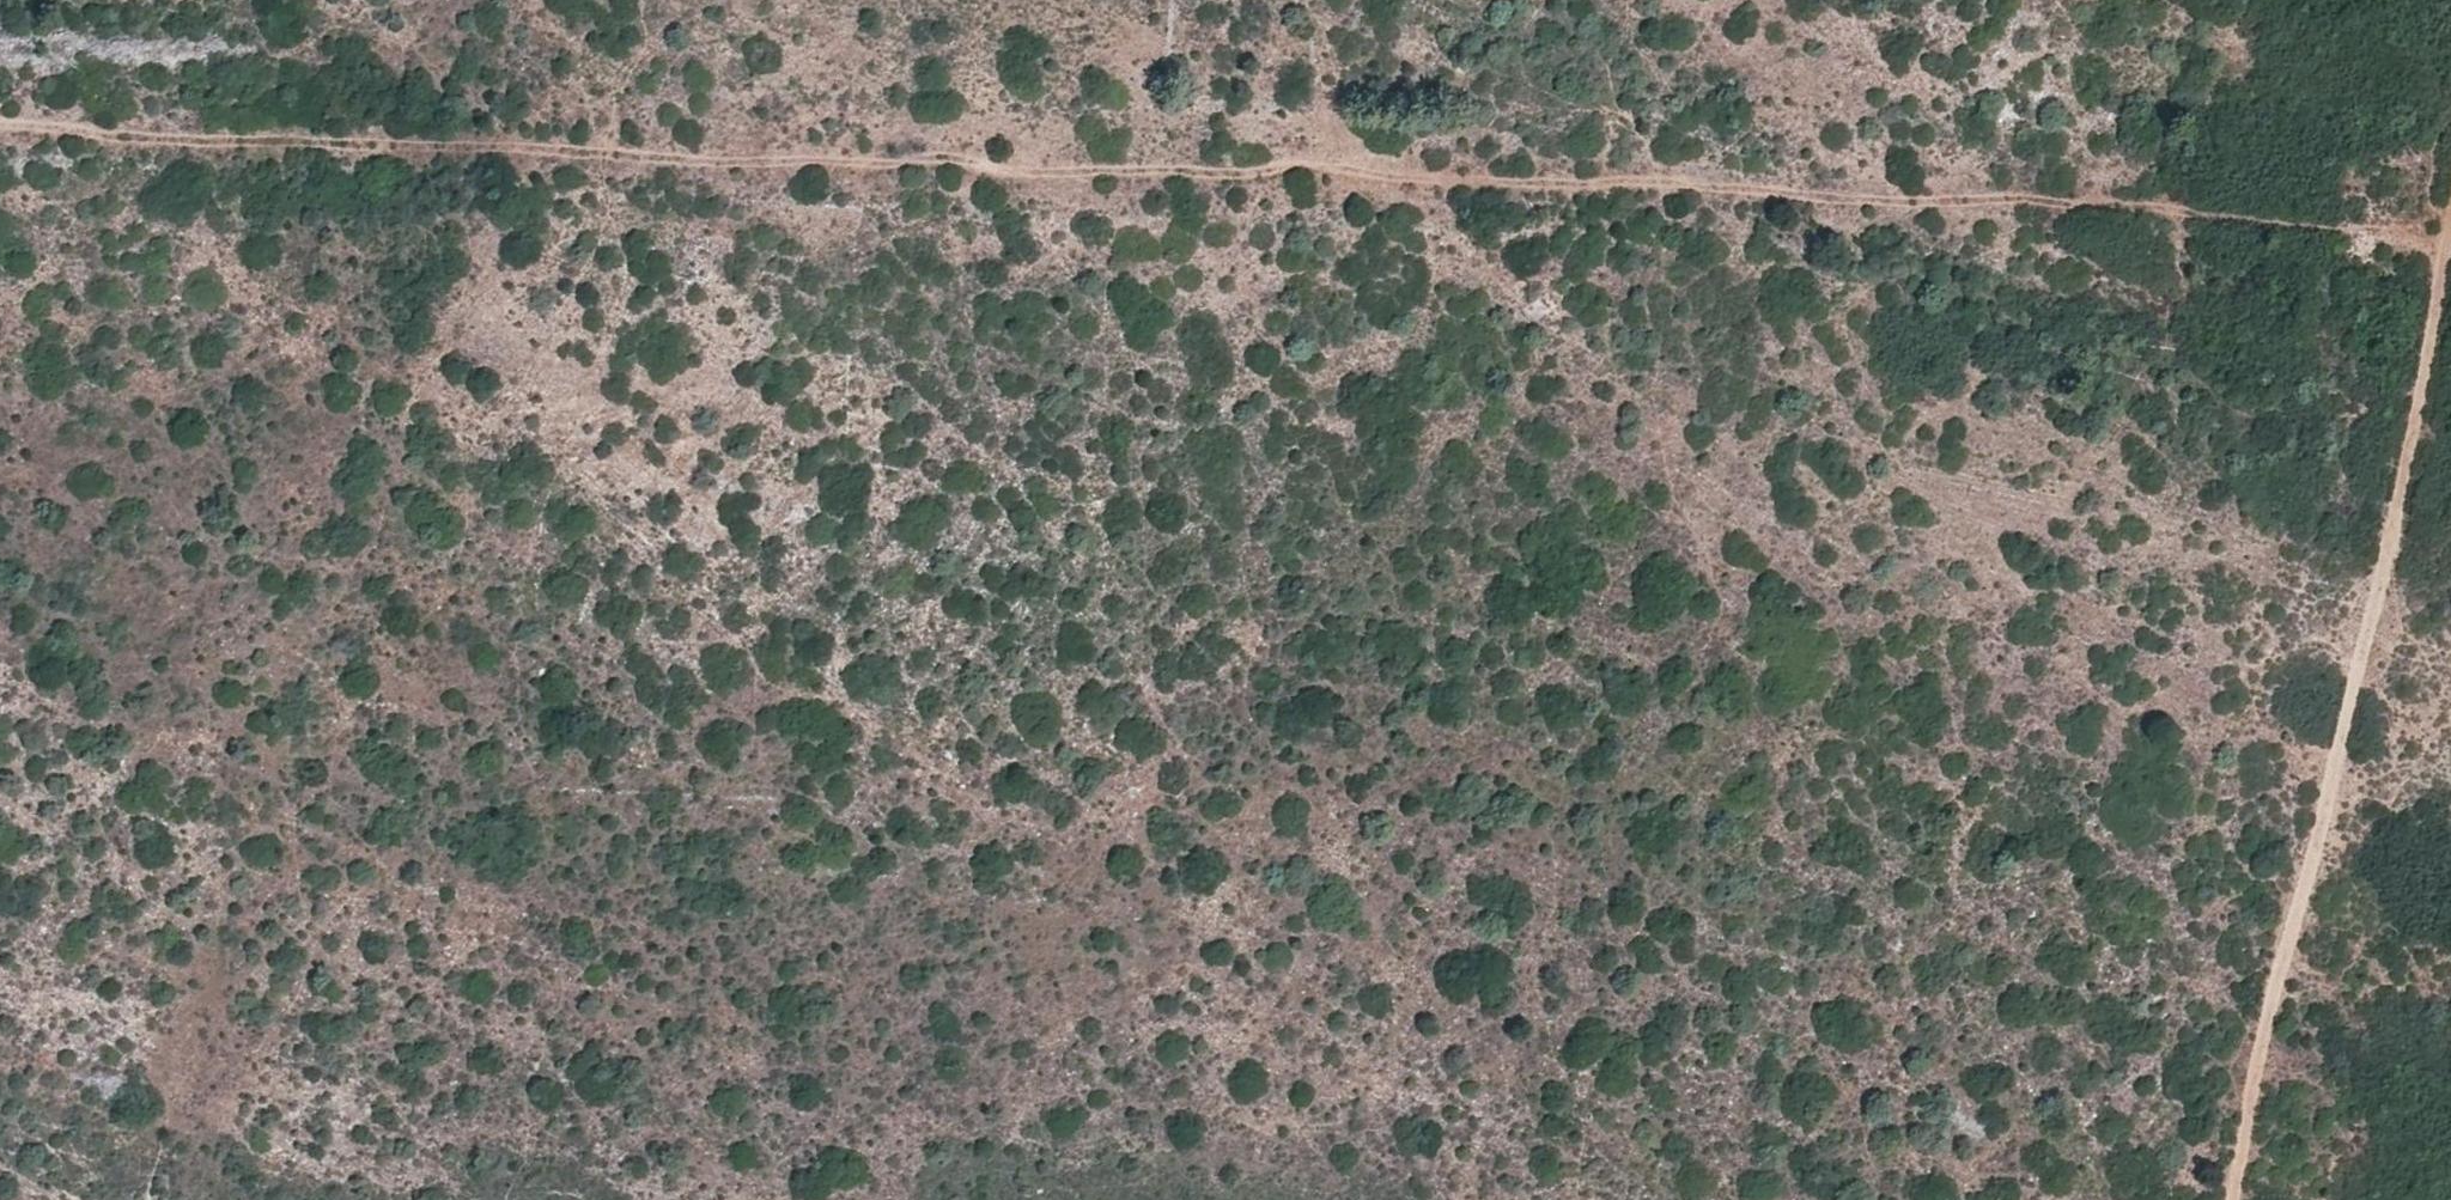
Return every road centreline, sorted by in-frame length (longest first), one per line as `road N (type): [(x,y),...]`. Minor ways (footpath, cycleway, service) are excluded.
road 1 (track): [(2450,260),(2294,223),(2104,203),(1624,186),(1305,159),(1238,175),(996,170),(952,159),(885,171),(781,150),(651,140),(491,134),(372,146),(264,133),(0,124)]
road 2 (track): [(2450,274),(2278,974),(2232,1199)]

